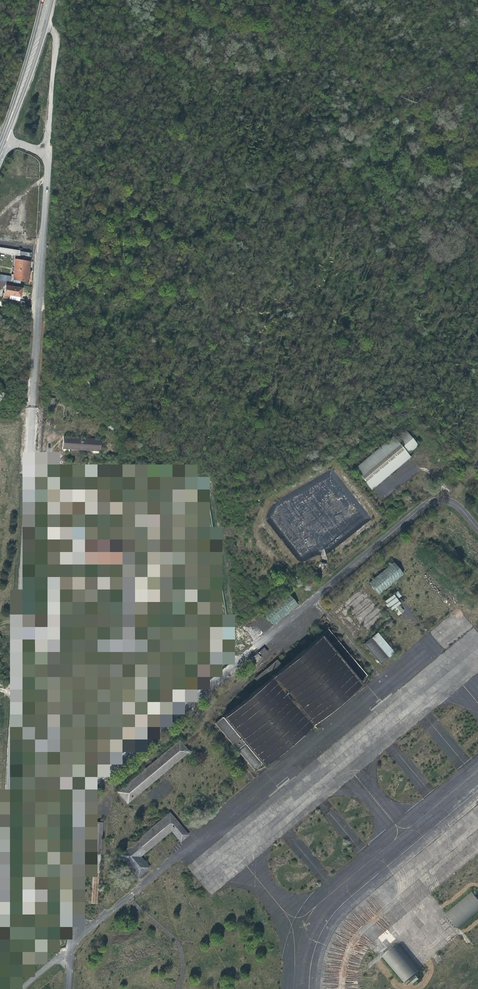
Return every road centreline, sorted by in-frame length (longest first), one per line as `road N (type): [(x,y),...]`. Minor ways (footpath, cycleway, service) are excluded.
road 1 (unclassified): [(42,297),(48,151)]
road 2 (unclassified): [(40,15),(52,36),(48,151)]
road 3 (primary): [(9,140),(40,15)]

